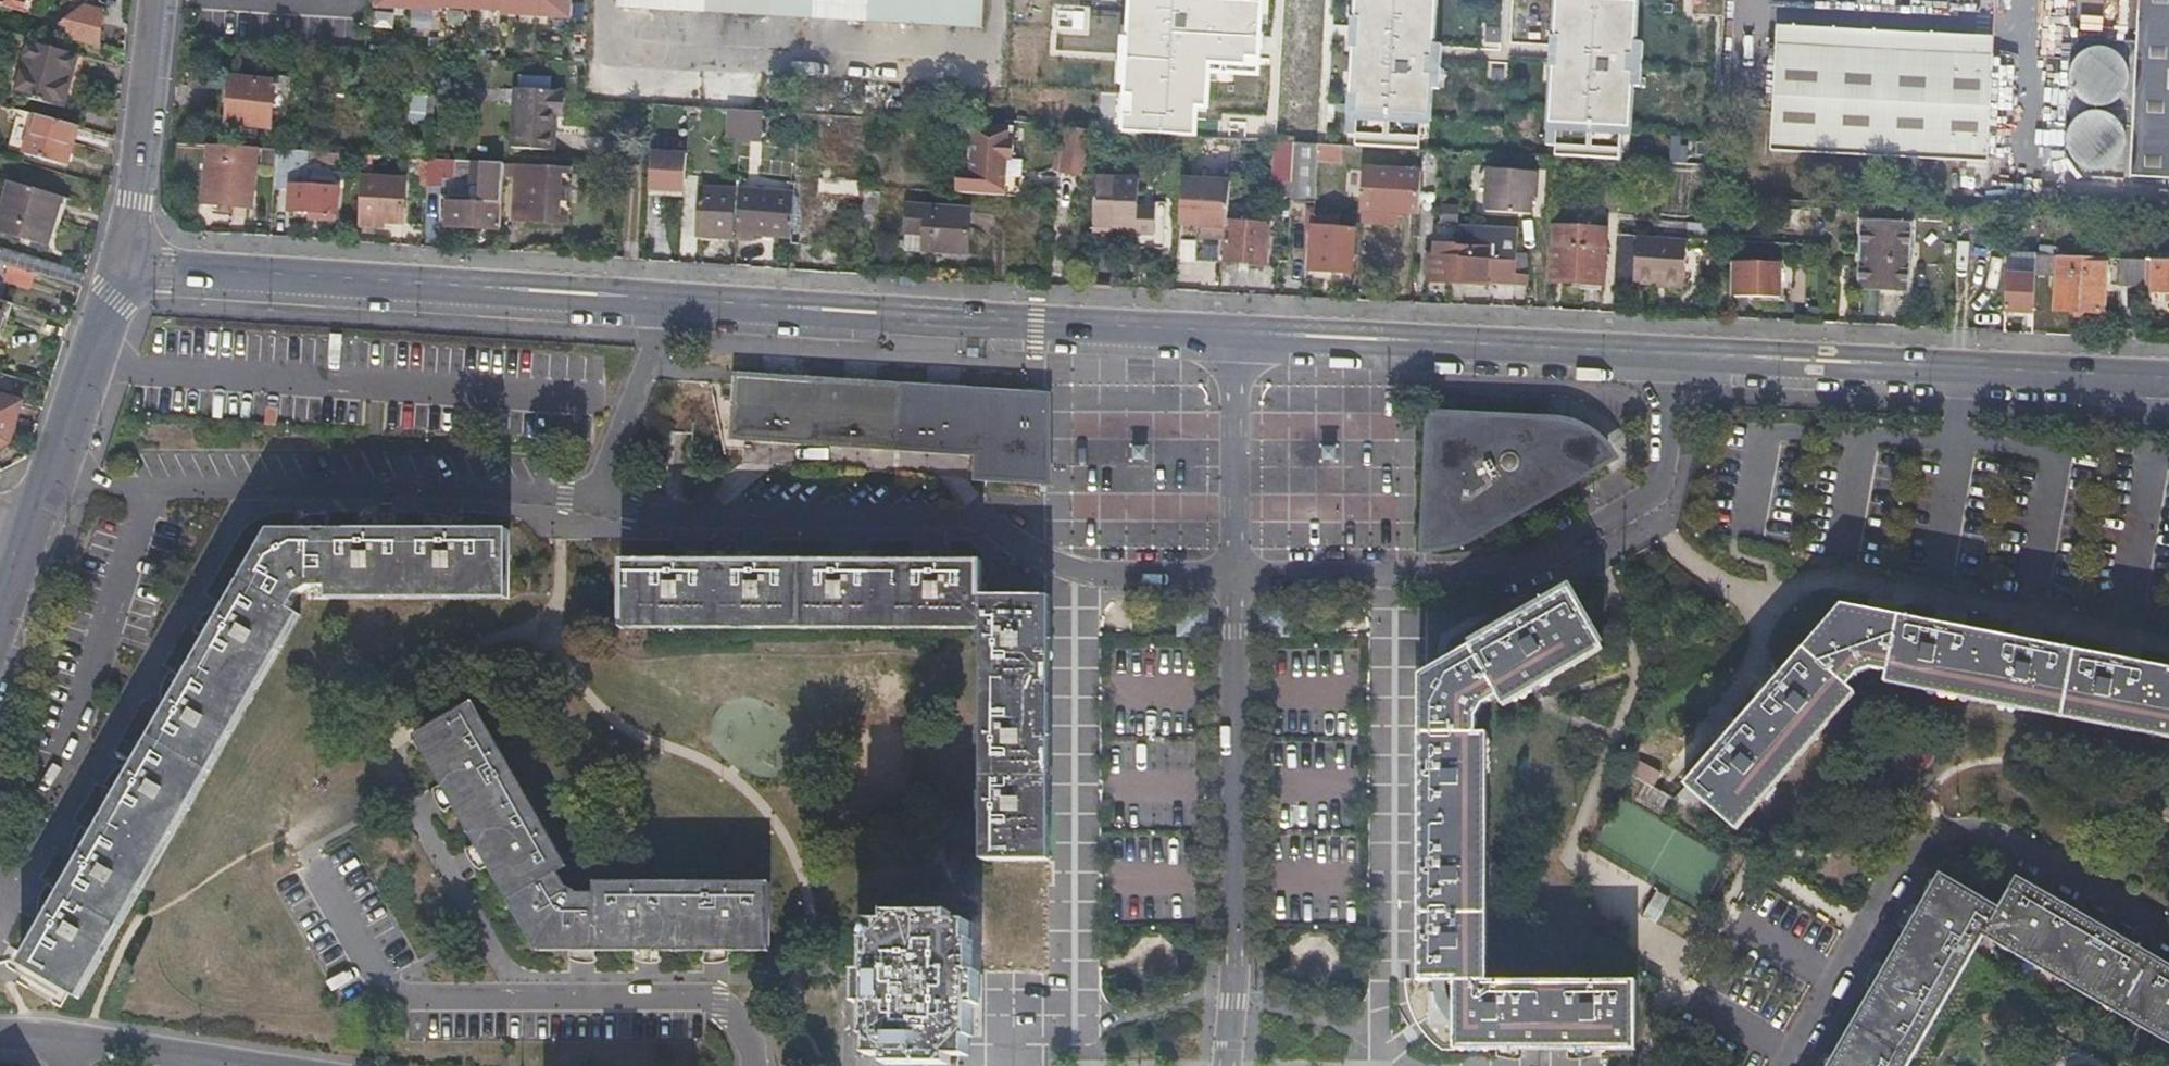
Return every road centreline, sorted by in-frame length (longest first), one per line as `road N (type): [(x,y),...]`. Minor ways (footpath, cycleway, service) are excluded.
road 1 (residential): [(585,502),(660,515),(978,521),(1049,565),(1107,576),(1228,574)]
road 2 (residential): [(1228,574),(1486,576),(1532,564),(1660,484),(1663,353)]
road 3 (unclassified): [(671,300),(1238,335)]
road 4 (residential): [(756,1065),(743,1019),(721,1002),(400,998),(317,869)]
road 5 (unclassified): [(123,263),(671,300)]
road 6 (residential): [(1784,1065),(1912,847),(1962,827),(2015,844),(2168,939)]
road 7 (unclassified): [(1663,353),(2168,384)]
road 8 (residential): [(1228,574),(1229,1065)]
road 9 (residential): [(0,886),(24,894),(155,490)]
road 10 (residential): [(155,490),(500,487),(585,502)]
road 11 (unclassified): [(1238,335),(1663,353)]
road 12 (residential): [(0,1033),(279,1065)]
road 13 (residential): [(123,263),(156,0)]
road 14 (residential): [(1238,335),(1228,574)]
road 15 (residential): [(585,502),(671,300)]
road 16 (unclassified): [(55,470),(123,263)]

